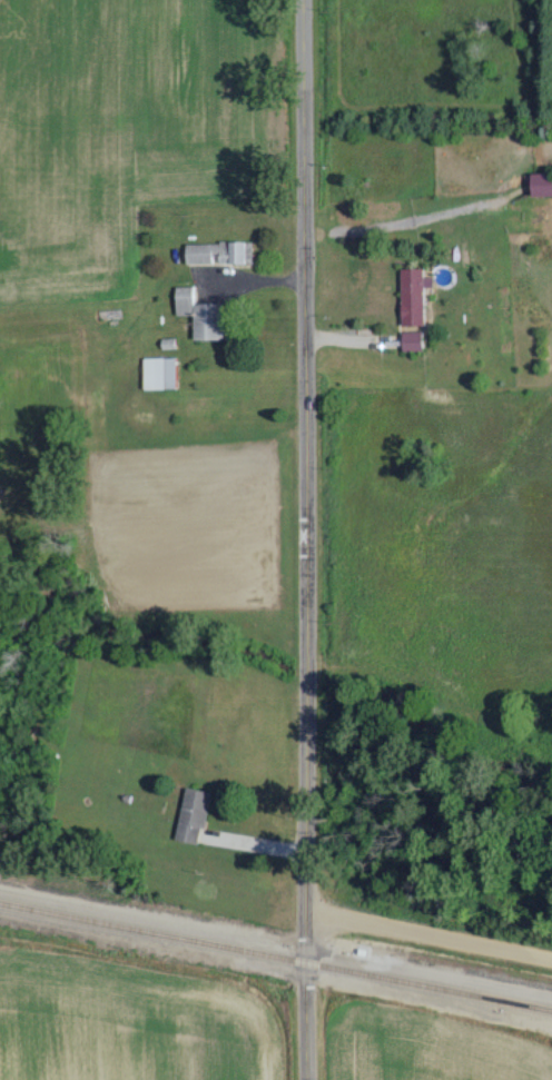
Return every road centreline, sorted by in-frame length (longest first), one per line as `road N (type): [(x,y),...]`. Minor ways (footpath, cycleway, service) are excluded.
road 1 (residential): [(309,1079),(300,0)]
road 2 (residential): [(307,910),(551,957)]

